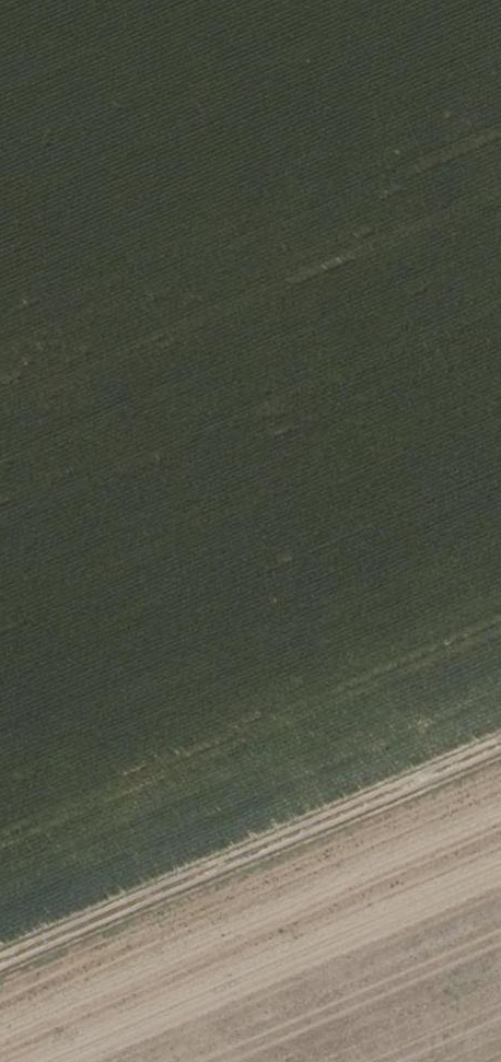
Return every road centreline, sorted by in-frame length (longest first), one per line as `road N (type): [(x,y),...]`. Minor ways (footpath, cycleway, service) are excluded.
road 1 (track): [(0,962),(500,745)]

